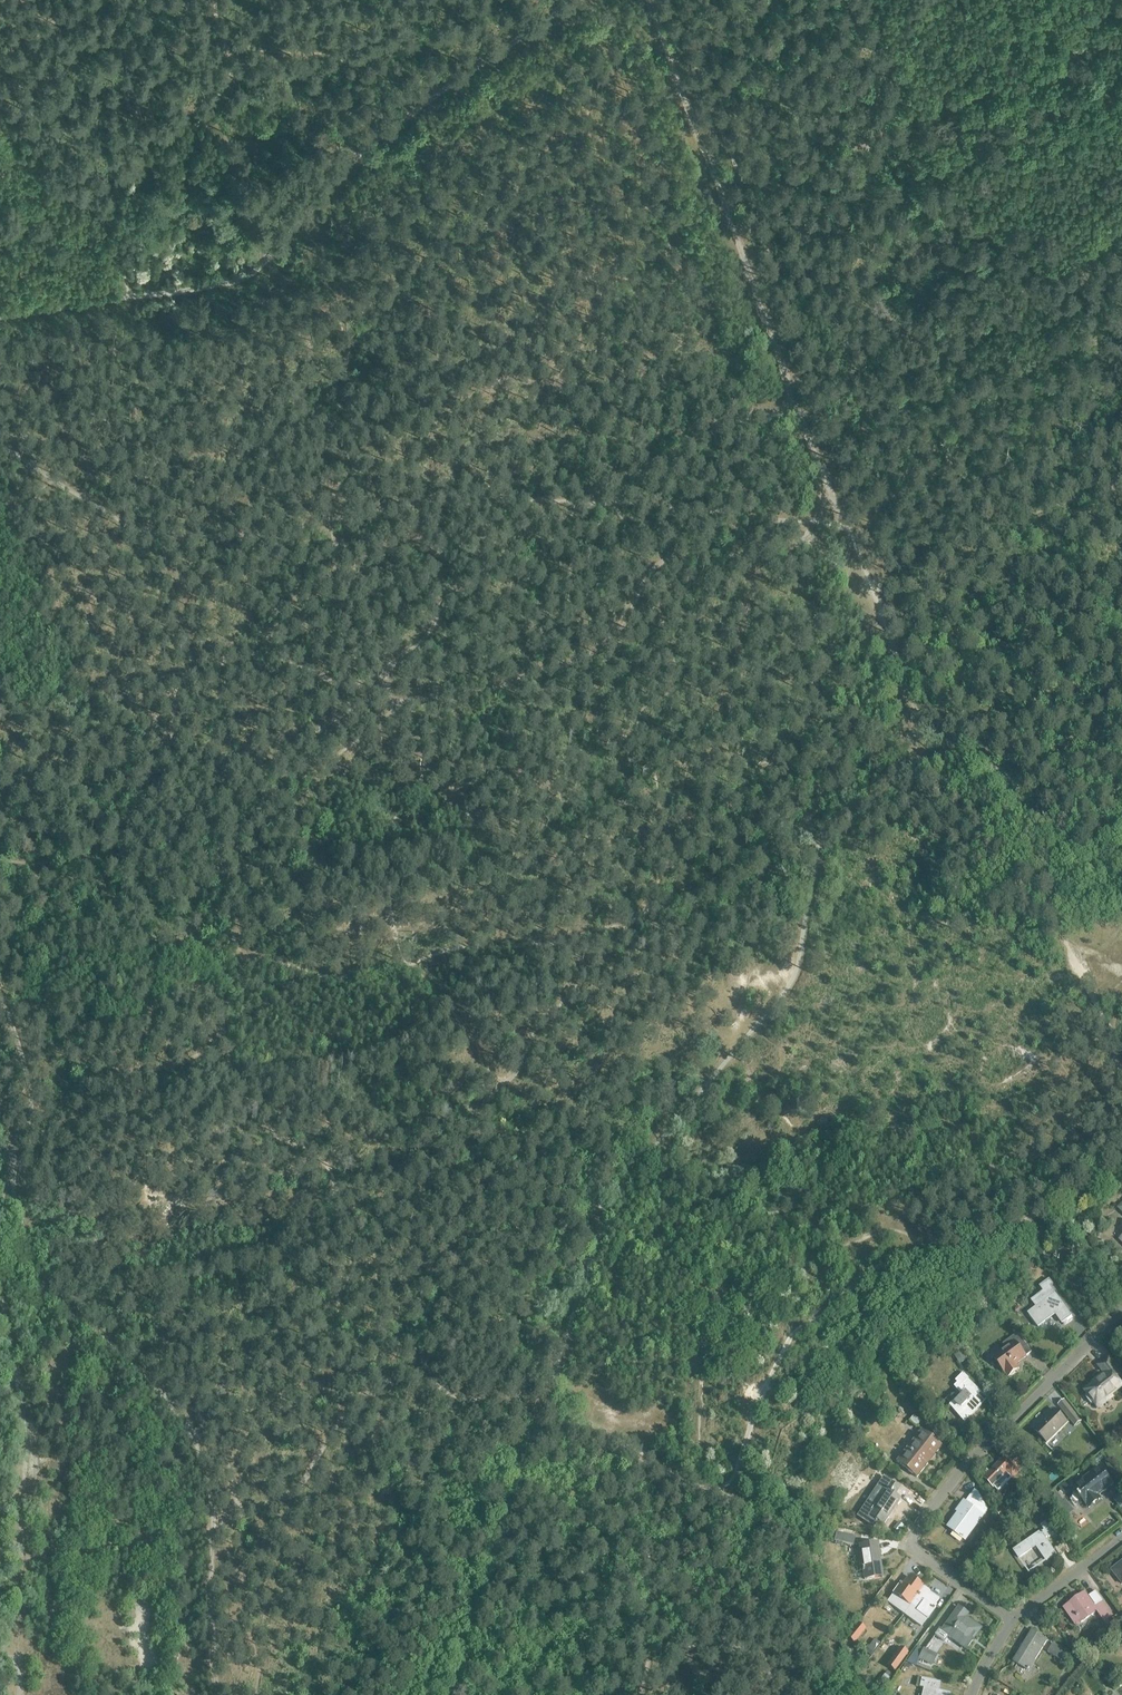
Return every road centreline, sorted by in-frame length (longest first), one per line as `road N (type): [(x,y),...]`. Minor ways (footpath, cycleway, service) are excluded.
road 1 (residential): [(1121,1309),(1001,1429),(913,1537),(912,1549),(1015,1623)]
road 2 (track): [(10,1657),(22,1567),(24,1431),(0,1280)]
road 3 (track): [(817,1694),(831,1661),(824,1614),(774,1516),(733,1475)]
road 4 (residential): [(1015,1623),(1121,1536)]

